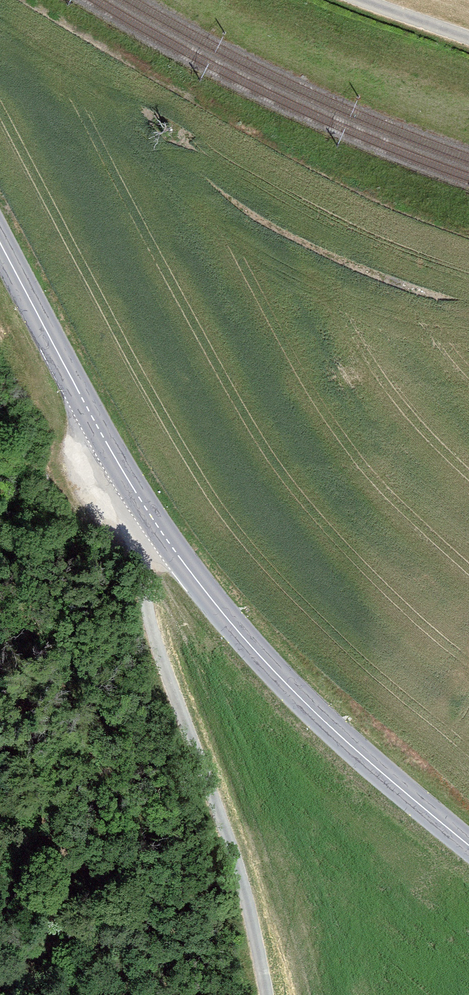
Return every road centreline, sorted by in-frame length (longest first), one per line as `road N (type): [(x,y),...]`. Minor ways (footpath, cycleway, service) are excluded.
road 1 (unclassified): [(163,533),(140,561),(138,584),(249,907),(264,994)]
road 2 (primary): [(163,533),(266,663),(468,845)]
road 3 (primary): [(0,243),(163,533)]

